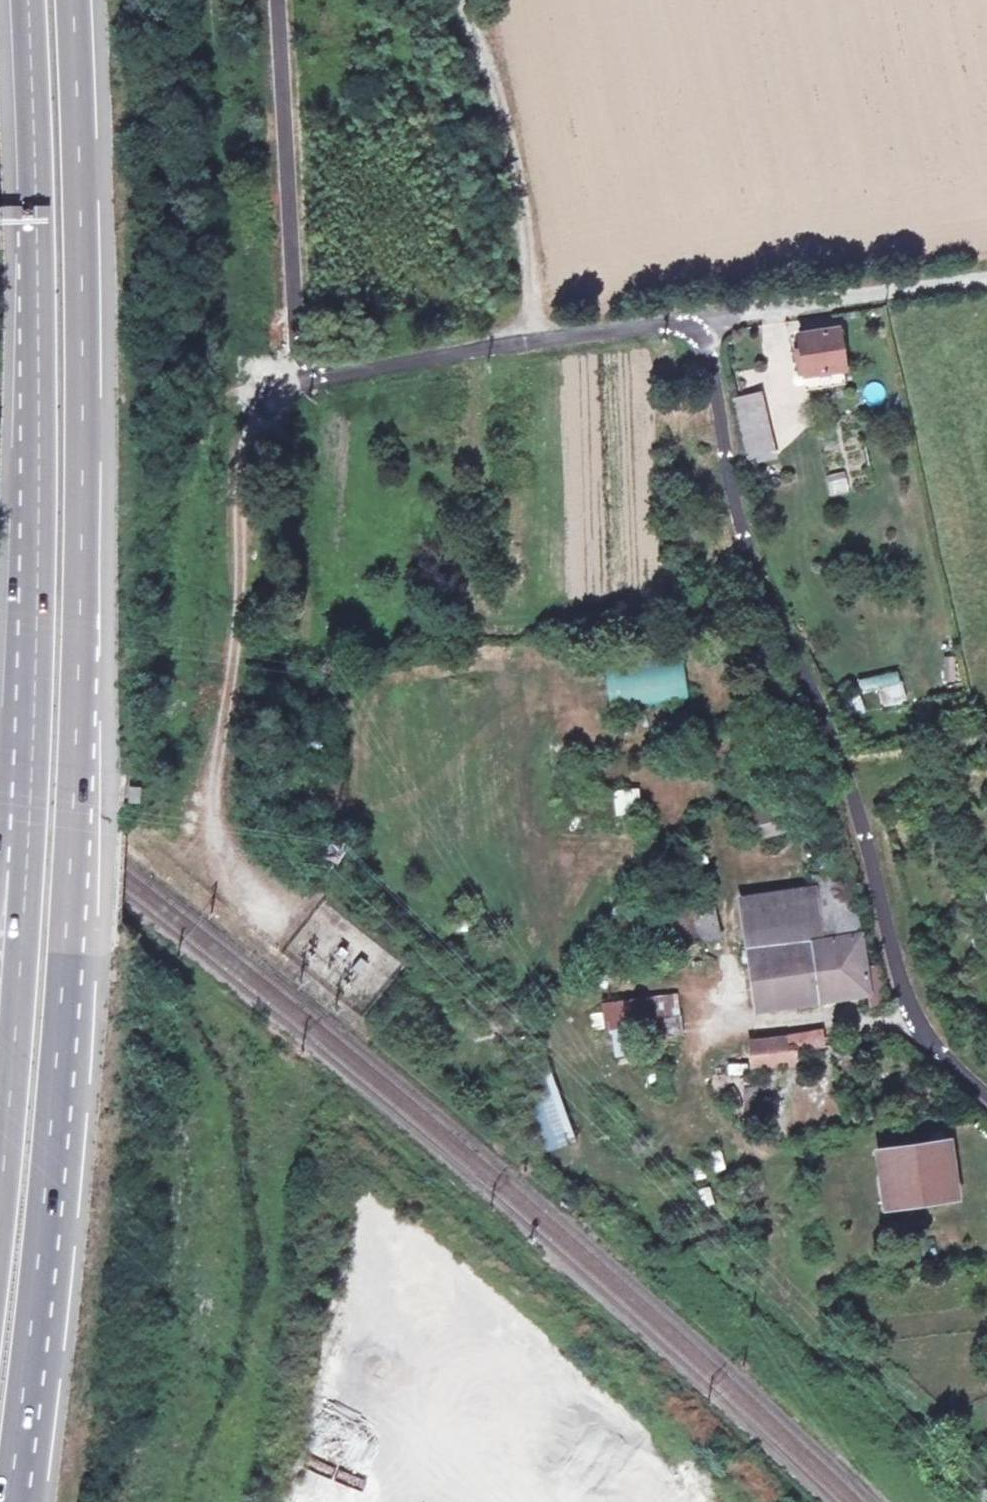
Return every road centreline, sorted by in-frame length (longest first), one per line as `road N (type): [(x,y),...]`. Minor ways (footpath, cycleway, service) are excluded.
road 1 (motorway): [(10,1501),(48,1169),(75,797),(82,323),(73,0)]
road 2 (unclassified): [(986,1093),(918,1035),(886,945),(843,747),(766,587),(736,494),(704,323)]
road 3 (motorway): [(37,555),(0,1204)]
road 4 (track): [(315,373),(251,411),(237,447),(239,593),(214,827),(239,879),(288,920)]
road 5 (motorway): [(25,0),(37,555)]
road 6 (unclassified): [(704,323),(315,373)]
road 7 (unclassified): [(986,281),(704,323)]
road 8 (motorway): [(37,555),(0,835)]

